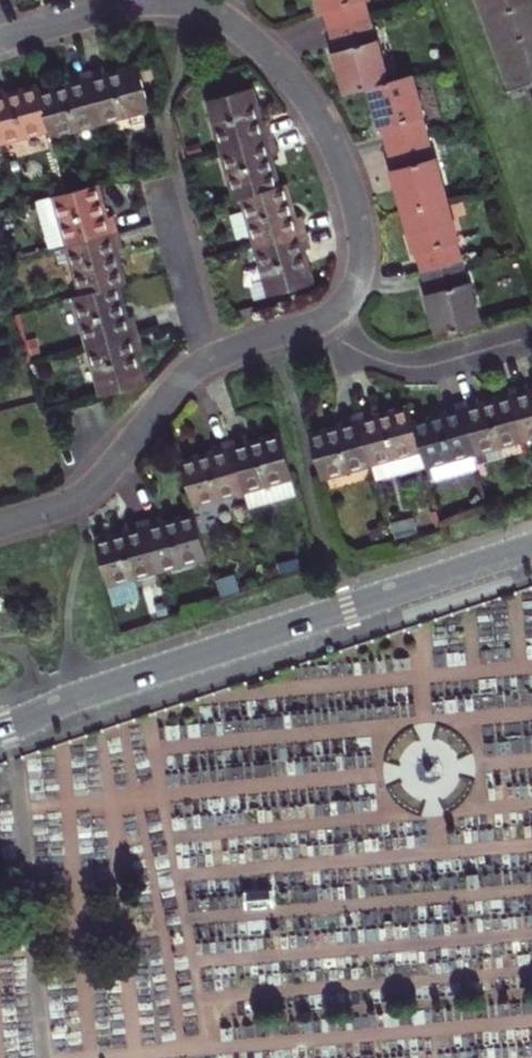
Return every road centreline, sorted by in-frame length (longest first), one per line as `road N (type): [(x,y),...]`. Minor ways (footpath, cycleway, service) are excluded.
road 1 (tertiary): [(0,732),(90,694),(531,550)]
road 2 (residential): [(229,21),(307,97),(353,190),(362,269),(345,306),(327,319)]
road 3 (residential): [(210,360),(178,385),(79,501),(0,526)]
road 4 (residential): [(0,41),(149,5),(196,8),(229,21)]
road 5 (residential): [(528,342),(435,368),(400,367),(349,346),(327,319)]
road 6 (residential): [(210,360),(162,189)]
road 7 (residential): [(327,319),(210,360)]

